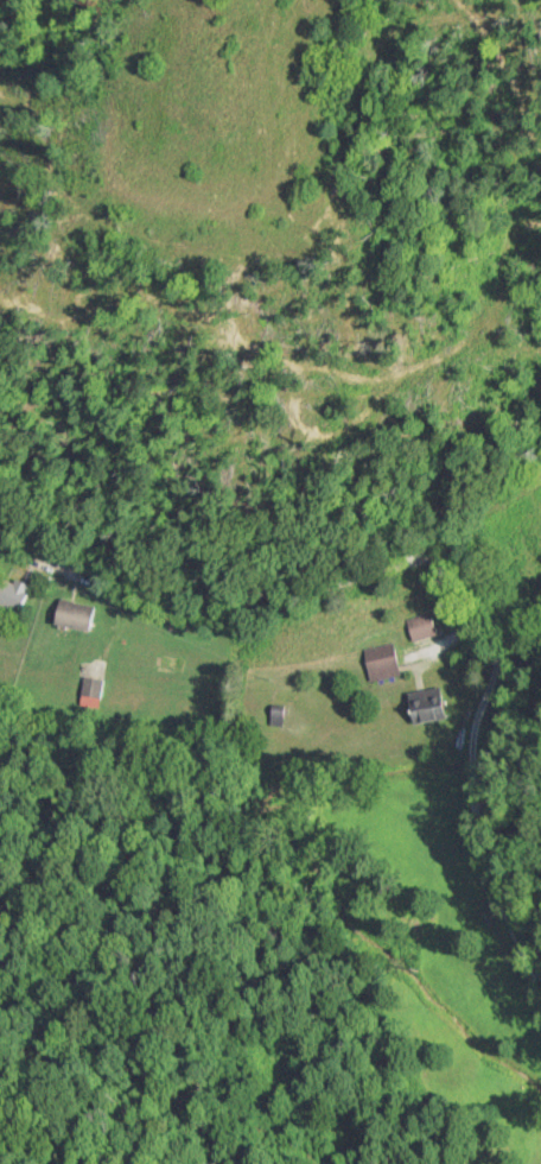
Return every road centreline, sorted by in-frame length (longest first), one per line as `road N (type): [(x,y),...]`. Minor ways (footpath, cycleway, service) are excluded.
road 1 (residential): [(0,539),(206,592),(319,586),(401,562),(456,559),(483,589),(495,639),(470,735),(470,767)]

